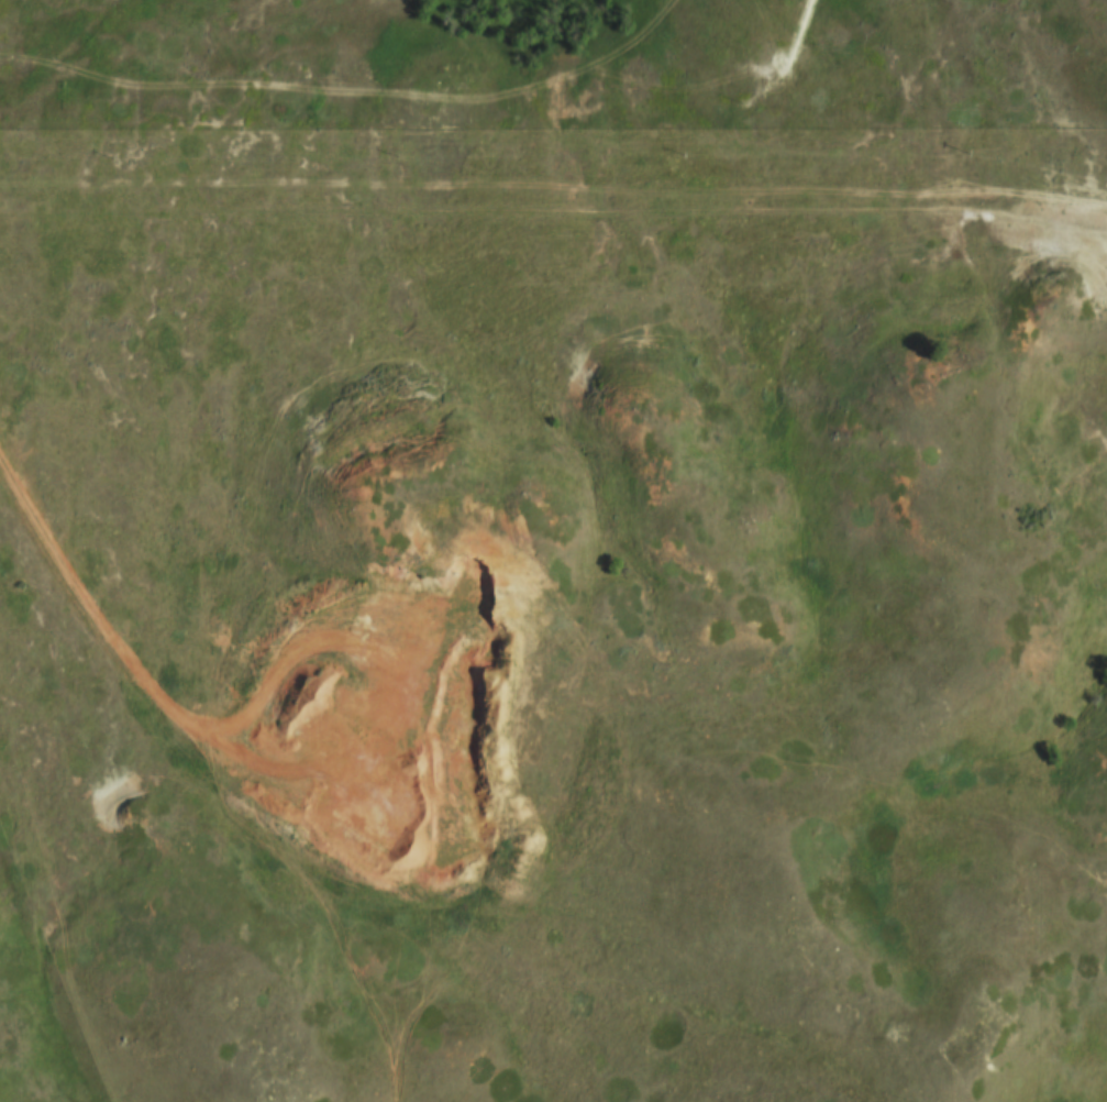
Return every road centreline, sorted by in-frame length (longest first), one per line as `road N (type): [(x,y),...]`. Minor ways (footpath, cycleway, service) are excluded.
road 1 (track): [(1106,206),(1020,192),(328,179),(0,182)]
road 2 (track): [(0,467),(67,582),(143,683),(310,878),(389,1033)]

